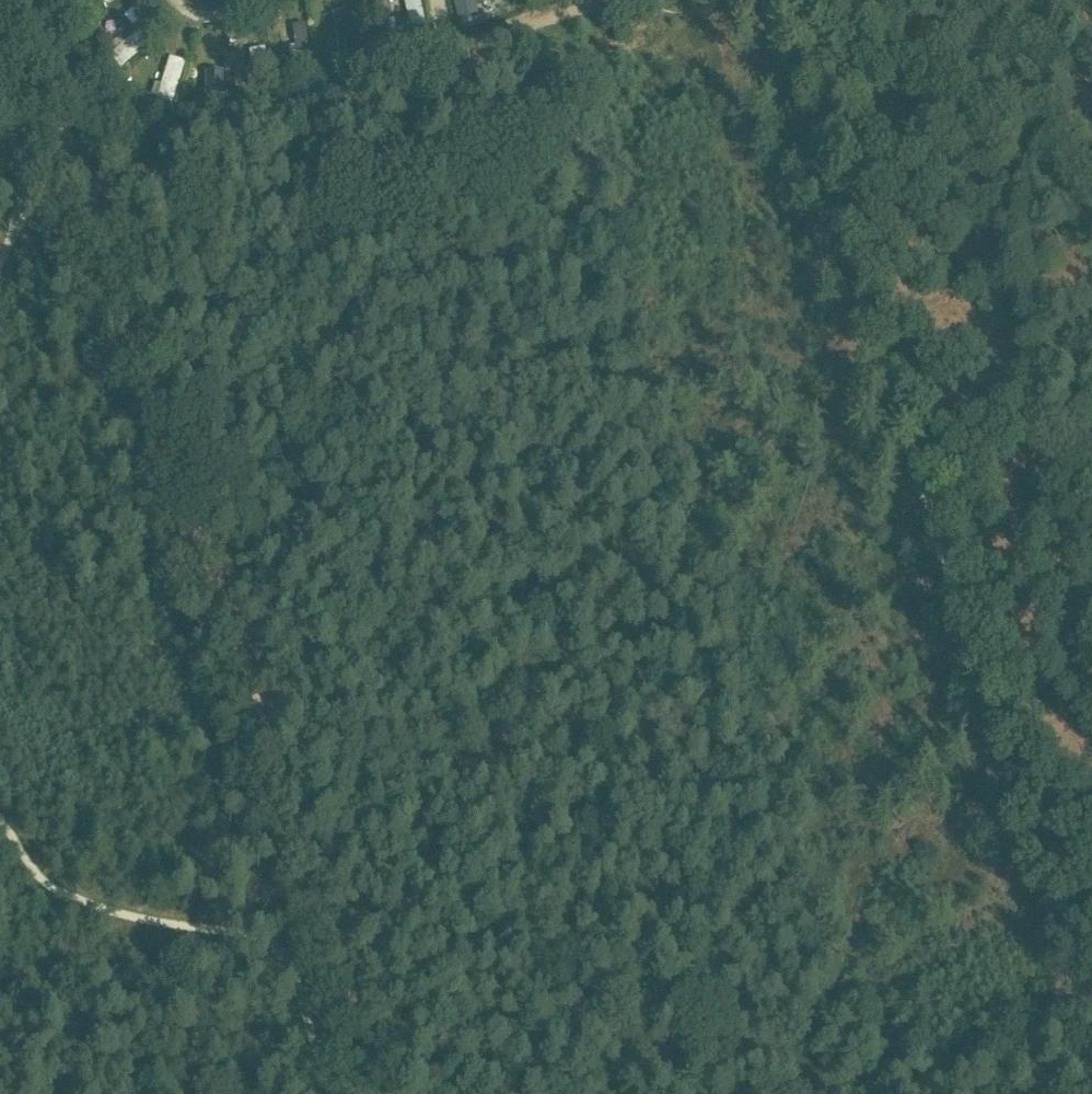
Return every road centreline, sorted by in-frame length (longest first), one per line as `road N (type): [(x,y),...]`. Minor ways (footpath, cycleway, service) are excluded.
road 1 (track): [(383,1093),(93,203)]
road 2 (track): [(93,203),(19,0)]

